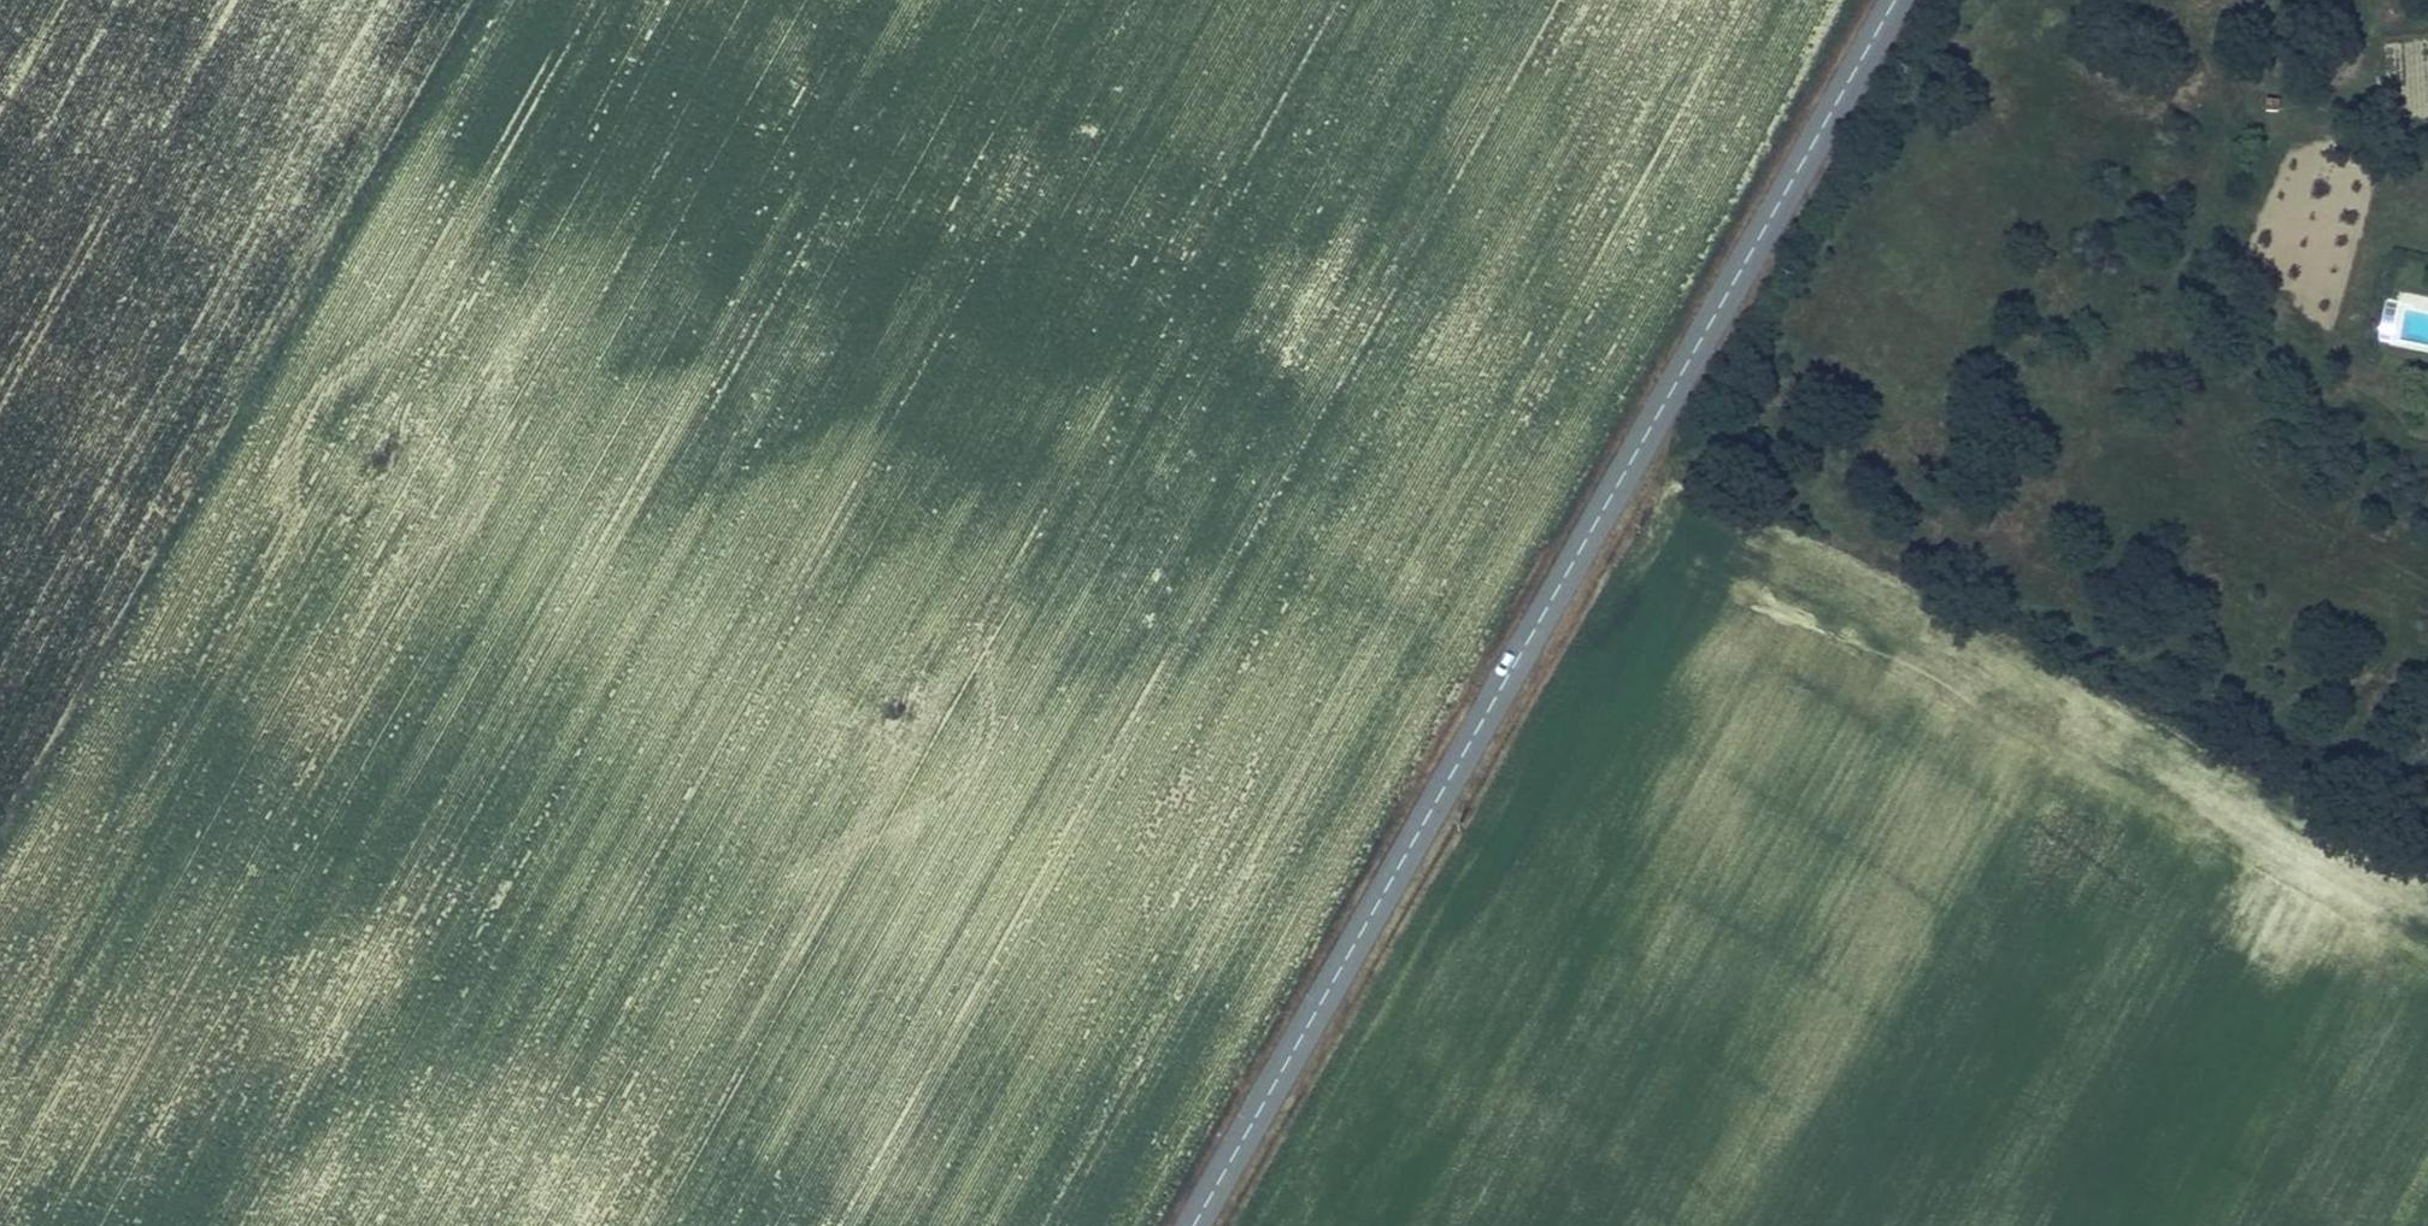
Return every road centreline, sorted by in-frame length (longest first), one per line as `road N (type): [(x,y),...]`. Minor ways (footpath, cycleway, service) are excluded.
road 1 (tertiary): [(1193,1225),(1896,0)]

